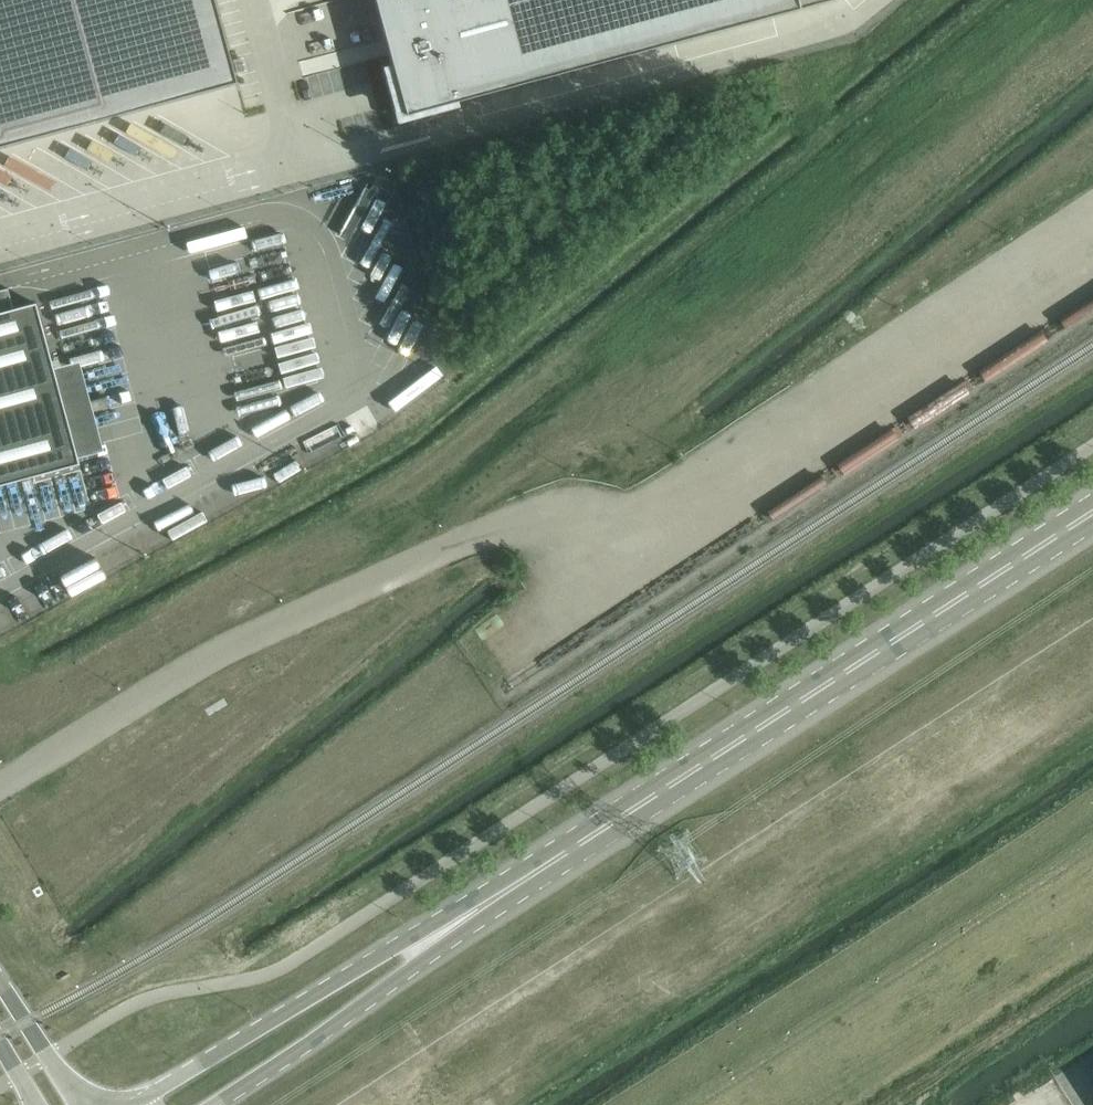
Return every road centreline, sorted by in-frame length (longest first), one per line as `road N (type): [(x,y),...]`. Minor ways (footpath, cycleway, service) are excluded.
road 1 (tertiary): [(631,806),(133,1104)]
road 2 (tertiary): [(631,806),(1092,502)]
road 3 (tertiary): [(212,1104),(539,880),(631,806)]

